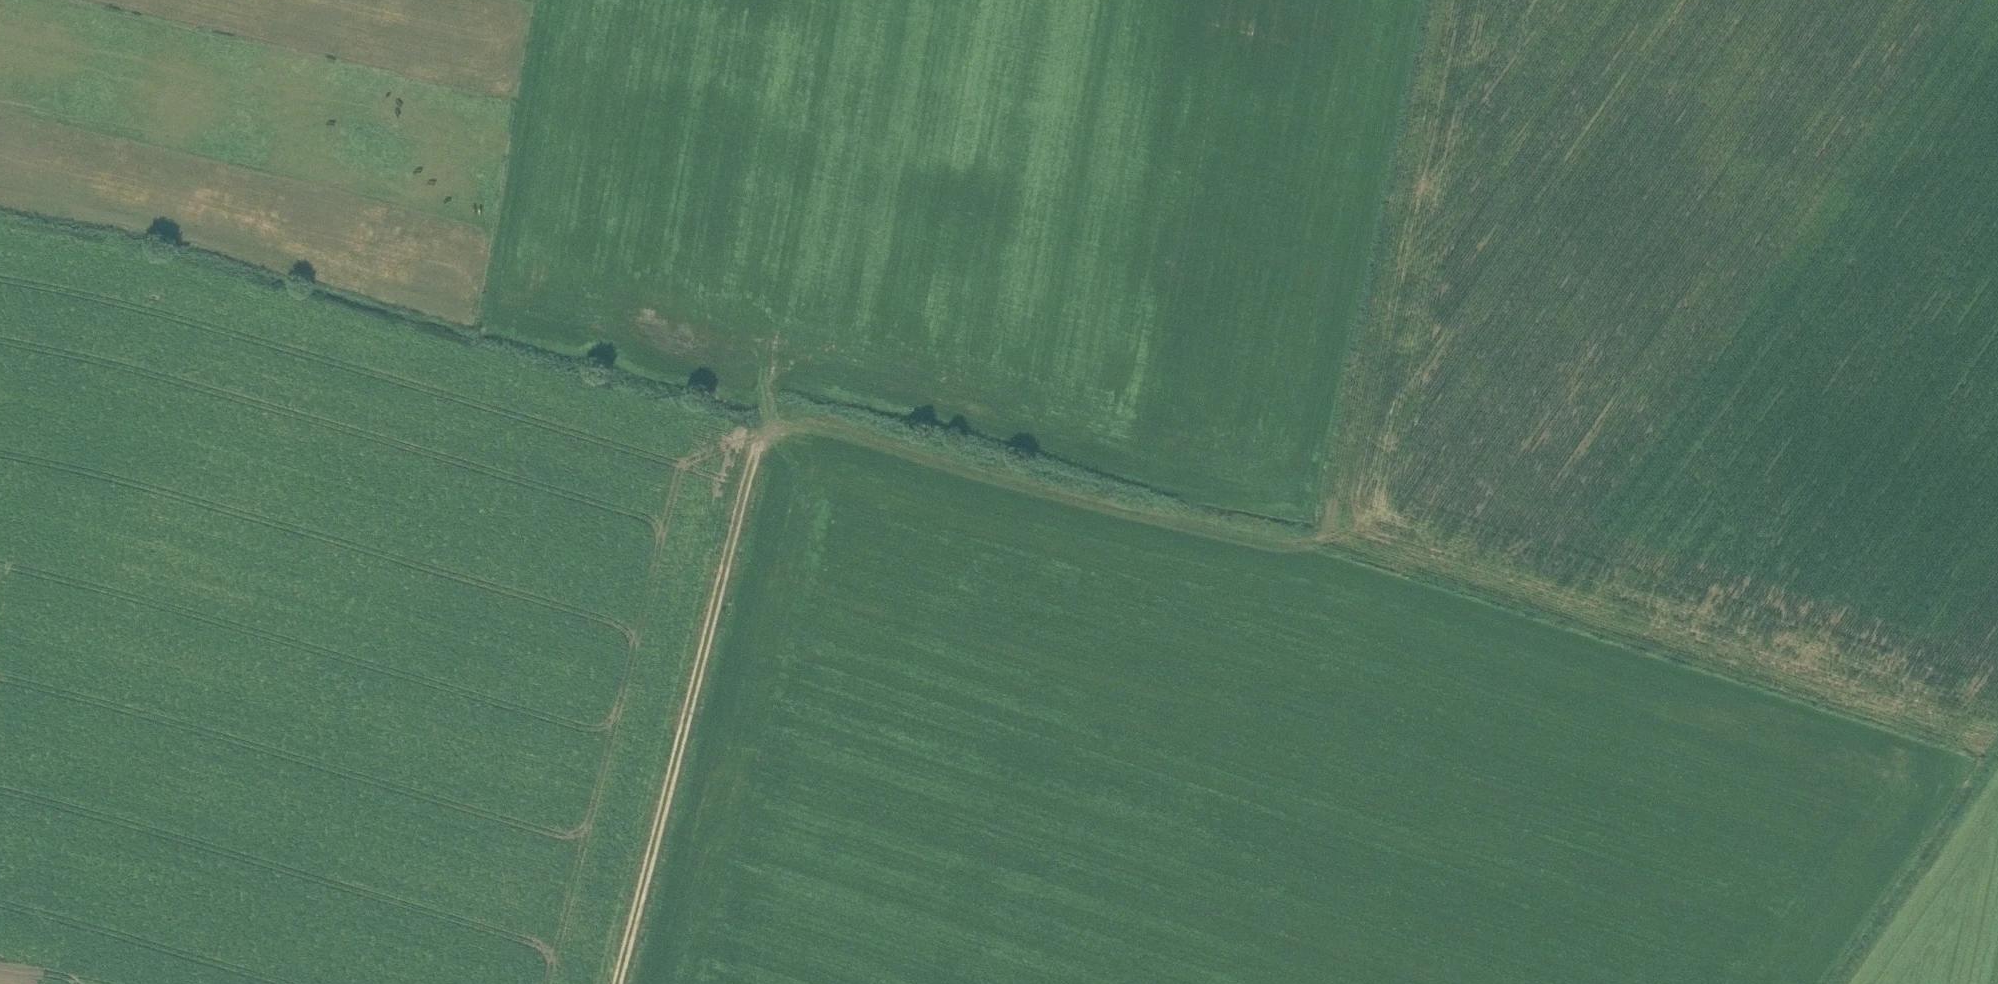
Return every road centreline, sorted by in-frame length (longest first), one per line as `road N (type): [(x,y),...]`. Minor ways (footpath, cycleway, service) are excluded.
road 1 (track): [(760,414),(207,251),(0,207)]
road 2 (track): [(614,983),(760,414),(779,412)]

